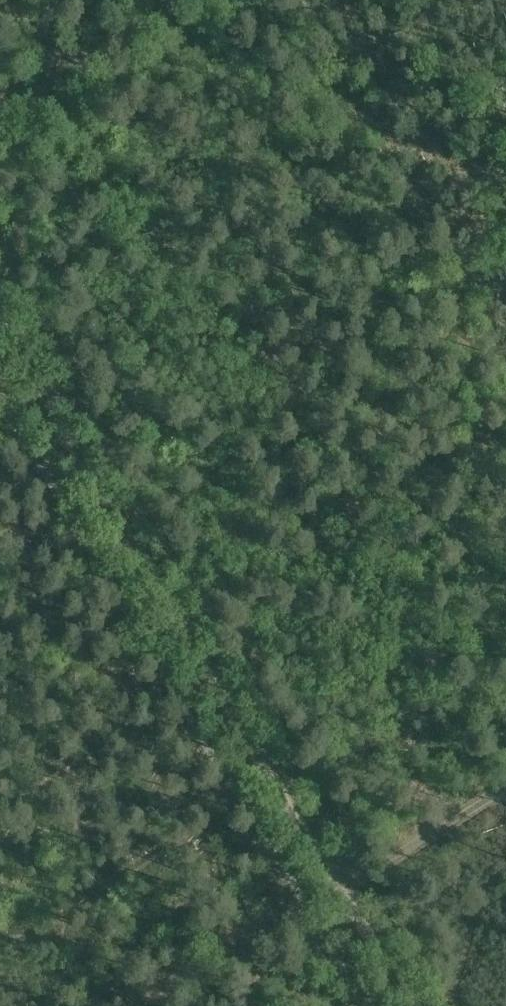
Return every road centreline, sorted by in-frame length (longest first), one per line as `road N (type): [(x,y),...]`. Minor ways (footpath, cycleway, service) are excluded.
road 1 (track): [(411,1005),(0,327)]
road 2 (track): [(505,787),(343,890),(304,905)]
road 3 (track): [(185,0),(0,114)]

